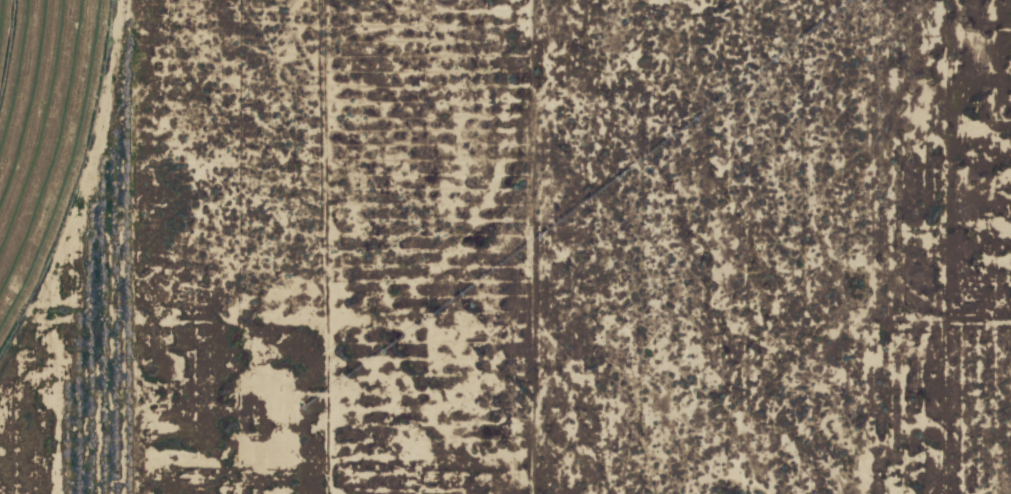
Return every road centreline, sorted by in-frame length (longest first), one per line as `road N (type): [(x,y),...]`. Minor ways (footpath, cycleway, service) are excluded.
road 1 (track): [(97,493),(80,0)]
road 2 (track): [(779,493),(779,0)]

